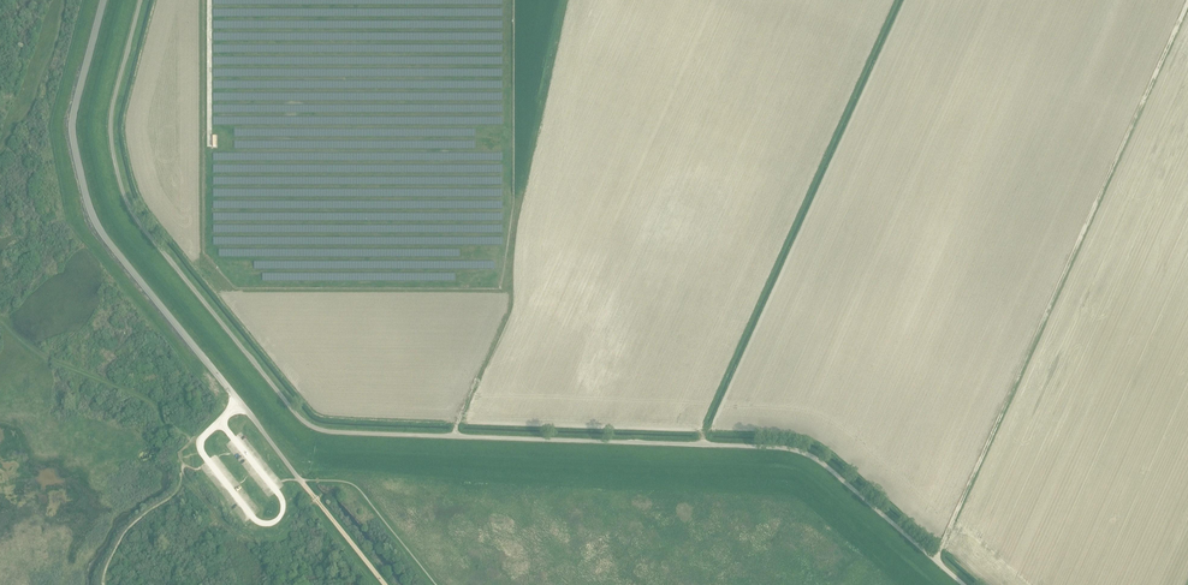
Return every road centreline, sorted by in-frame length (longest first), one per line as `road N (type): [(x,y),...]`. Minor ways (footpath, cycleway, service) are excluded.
road 1 (unclassified): [(964,584),(797,450),(341,432),(305,422),(138,221),(122,192),(111,119),(140,0)]
road 2 (track): [(934,559),(1187,3)]
road 3 (unclassified): [(315,499),(92,217),(72,133),(103,0)]
road 4 (track): [(452,436),(510,305),(517,215),(566,0)]
road 5 (track): [(191,440),(162,423),(151,404),(43,357),(0,320)]
road 6 (track): [(0,148),(31,105),(64,0)]
road 7 (track): [(103,584),(124,533),(175,493),(182,473)]
road 8 (track): [(273,487),(283,510),(260,522),(208,461)]

